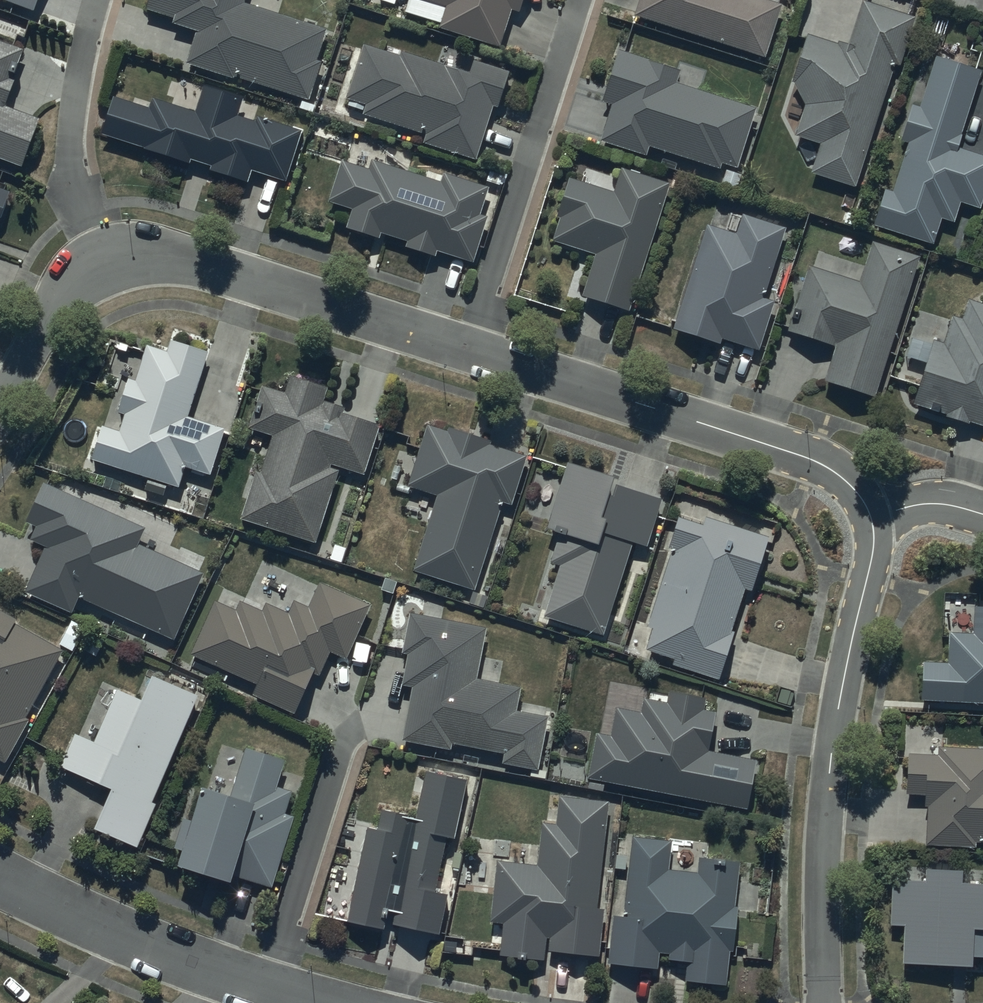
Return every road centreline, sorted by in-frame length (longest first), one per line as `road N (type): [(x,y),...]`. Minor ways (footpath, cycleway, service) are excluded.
road 1 (residential): [(871,513),(874,549),(831,773),(824,1002)]
road 2 (residential): [(469,348),(822,463),(851,484),(871,513)]
road 3 (residential): [(107,261),(175,258),(469,348)]
road 4 (residential): [(469,348),(582,0)]
road 5 (residential): [(0,876),(158,948),(323,1002)]
road 6 (residential): [(98,0),(71,127),(74,185),(107,261)]
road 7 (residential): [(0,408),(61,297),(107,261)]

